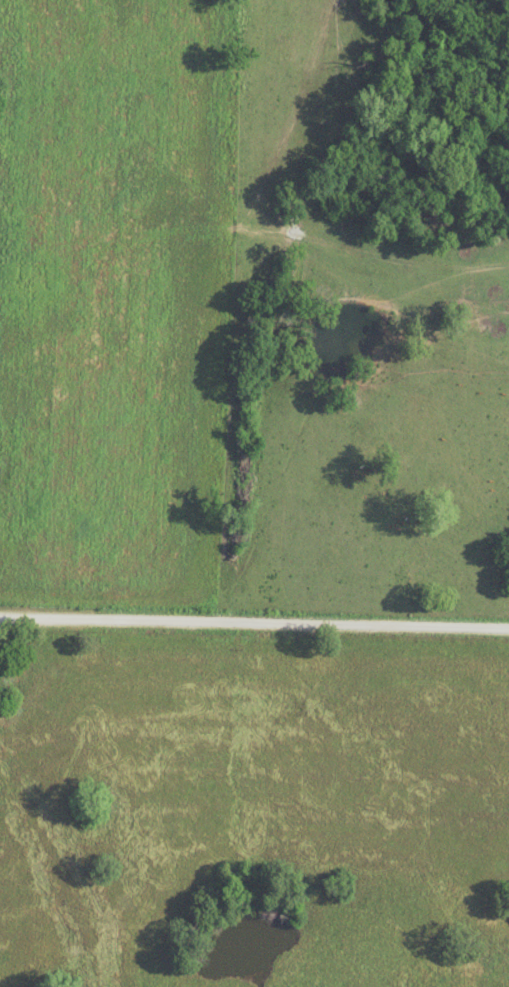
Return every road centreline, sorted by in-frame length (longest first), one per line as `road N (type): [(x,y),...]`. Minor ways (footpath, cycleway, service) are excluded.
road 1 (residential): [(508,630),(0,623)]

